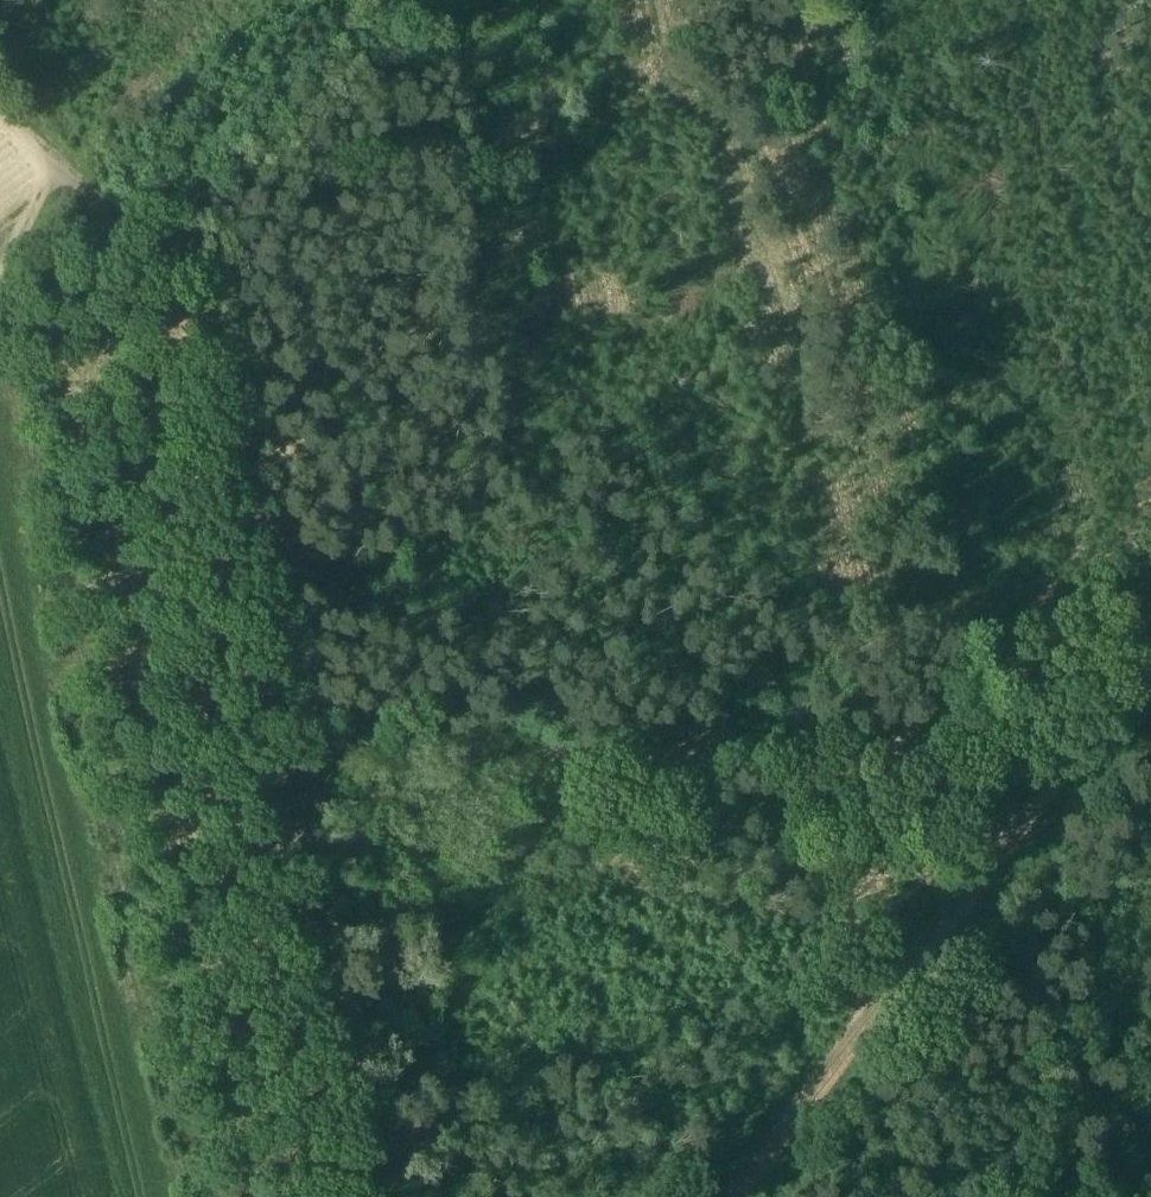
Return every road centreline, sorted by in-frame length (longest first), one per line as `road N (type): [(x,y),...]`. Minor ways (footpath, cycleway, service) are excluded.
road 1 (track): [(167,1196),(0,475)]
road 2 (track): [(137,224),(426,0)]
road 3 (track): [(137,224),(0,94)]
road 4 (track): [(0,331),(137,224)]

